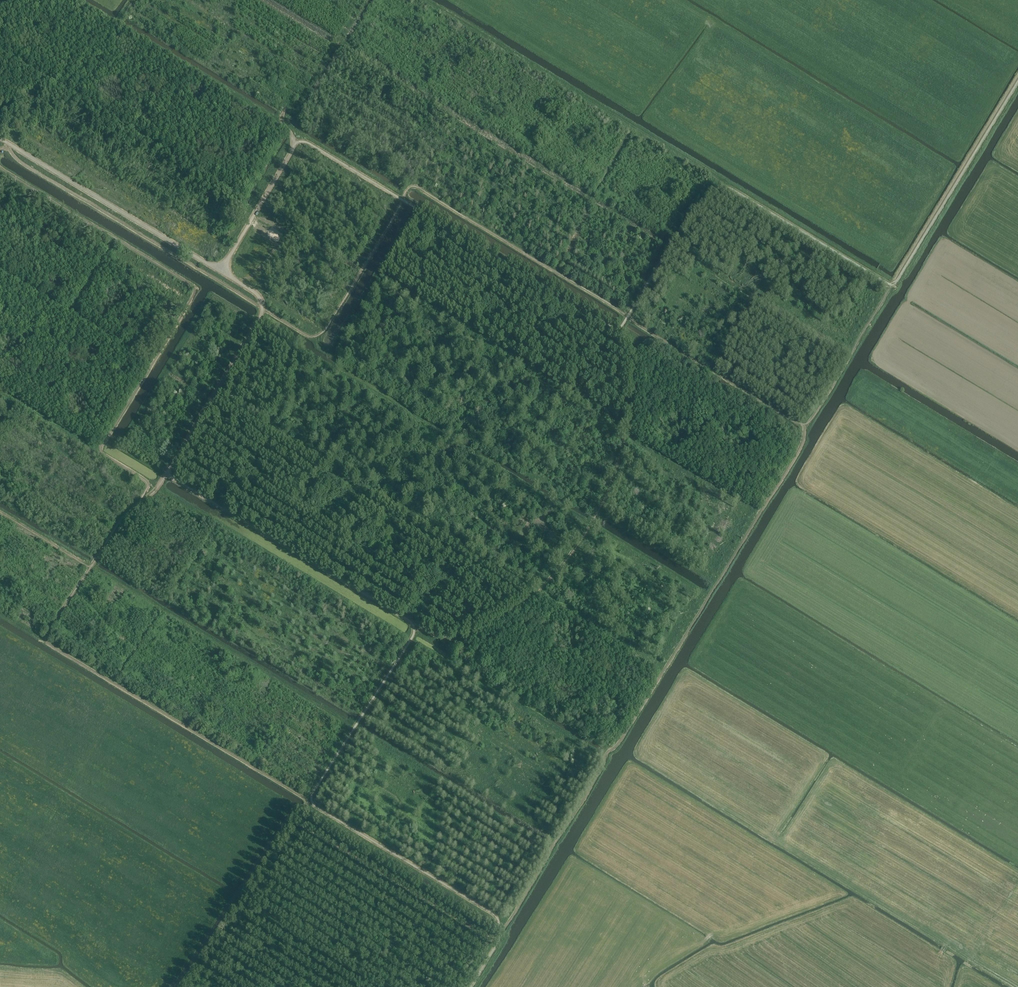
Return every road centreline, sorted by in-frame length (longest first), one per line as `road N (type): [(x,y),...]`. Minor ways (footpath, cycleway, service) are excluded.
road 1 (track): [(262,308),(17,159),(9,143)]

